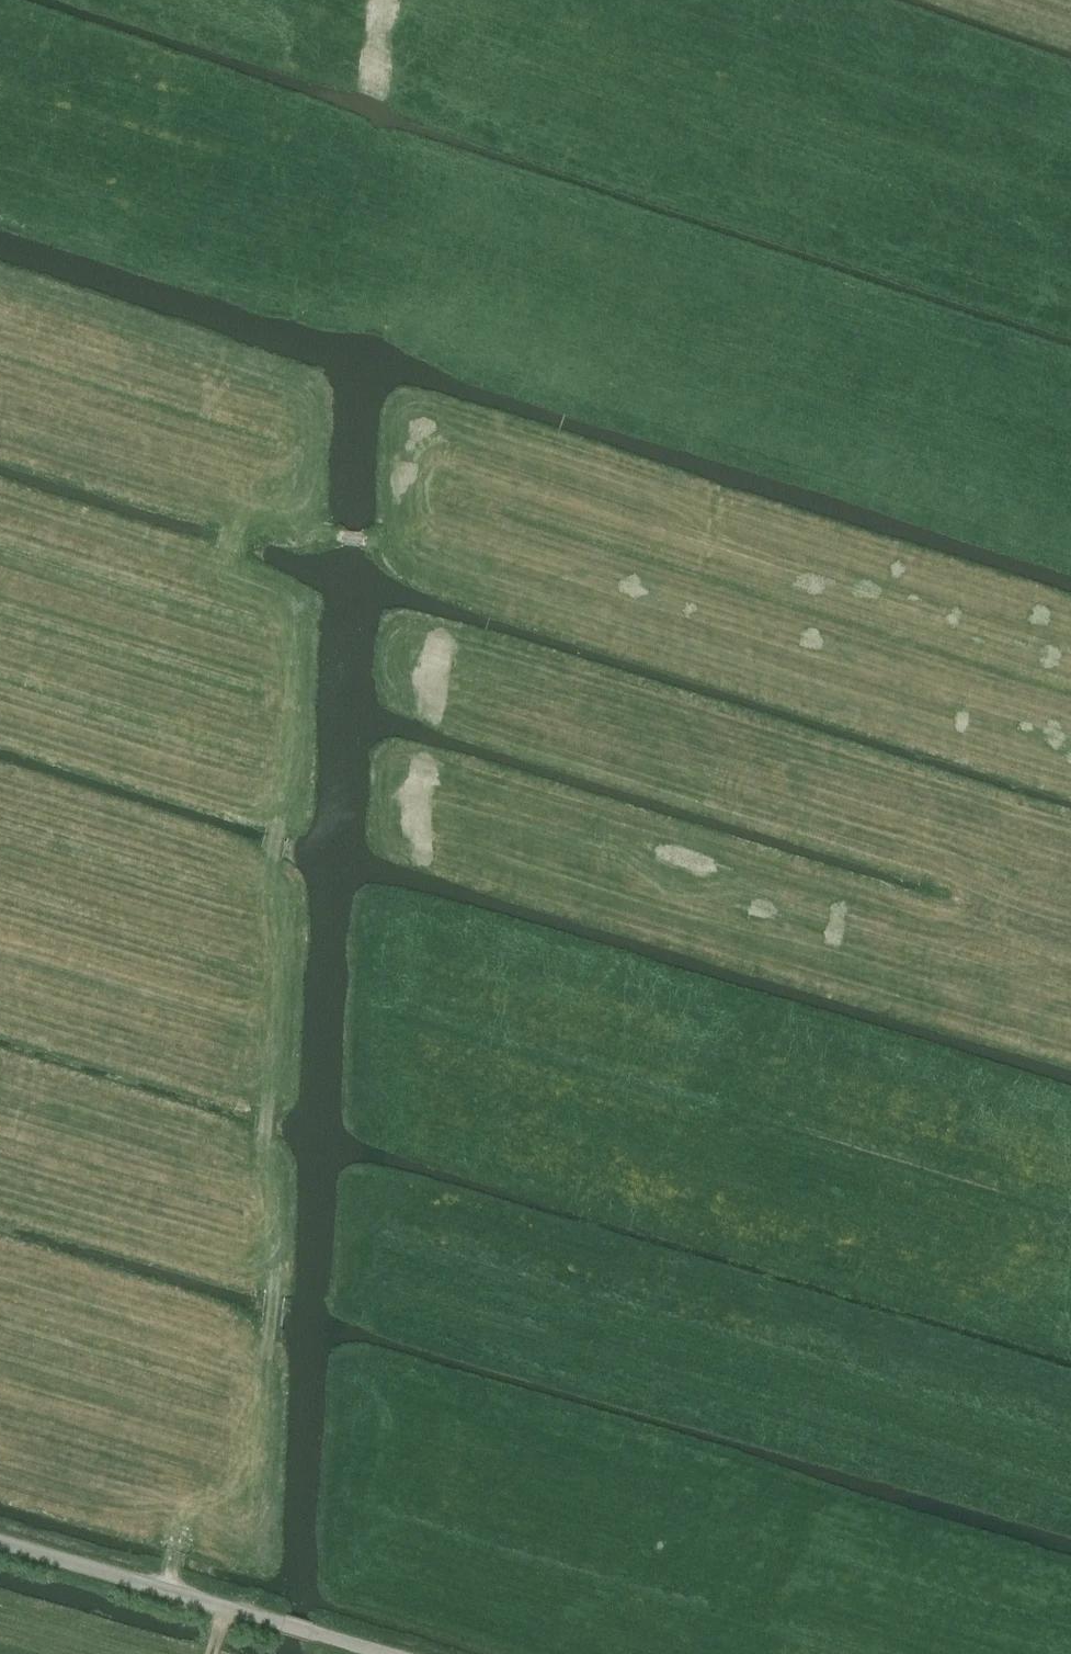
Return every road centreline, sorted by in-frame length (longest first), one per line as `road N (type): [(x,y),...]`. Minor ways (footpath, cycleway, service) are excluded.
road 1 (unclassified): [(371,1653),(0,1546)]

